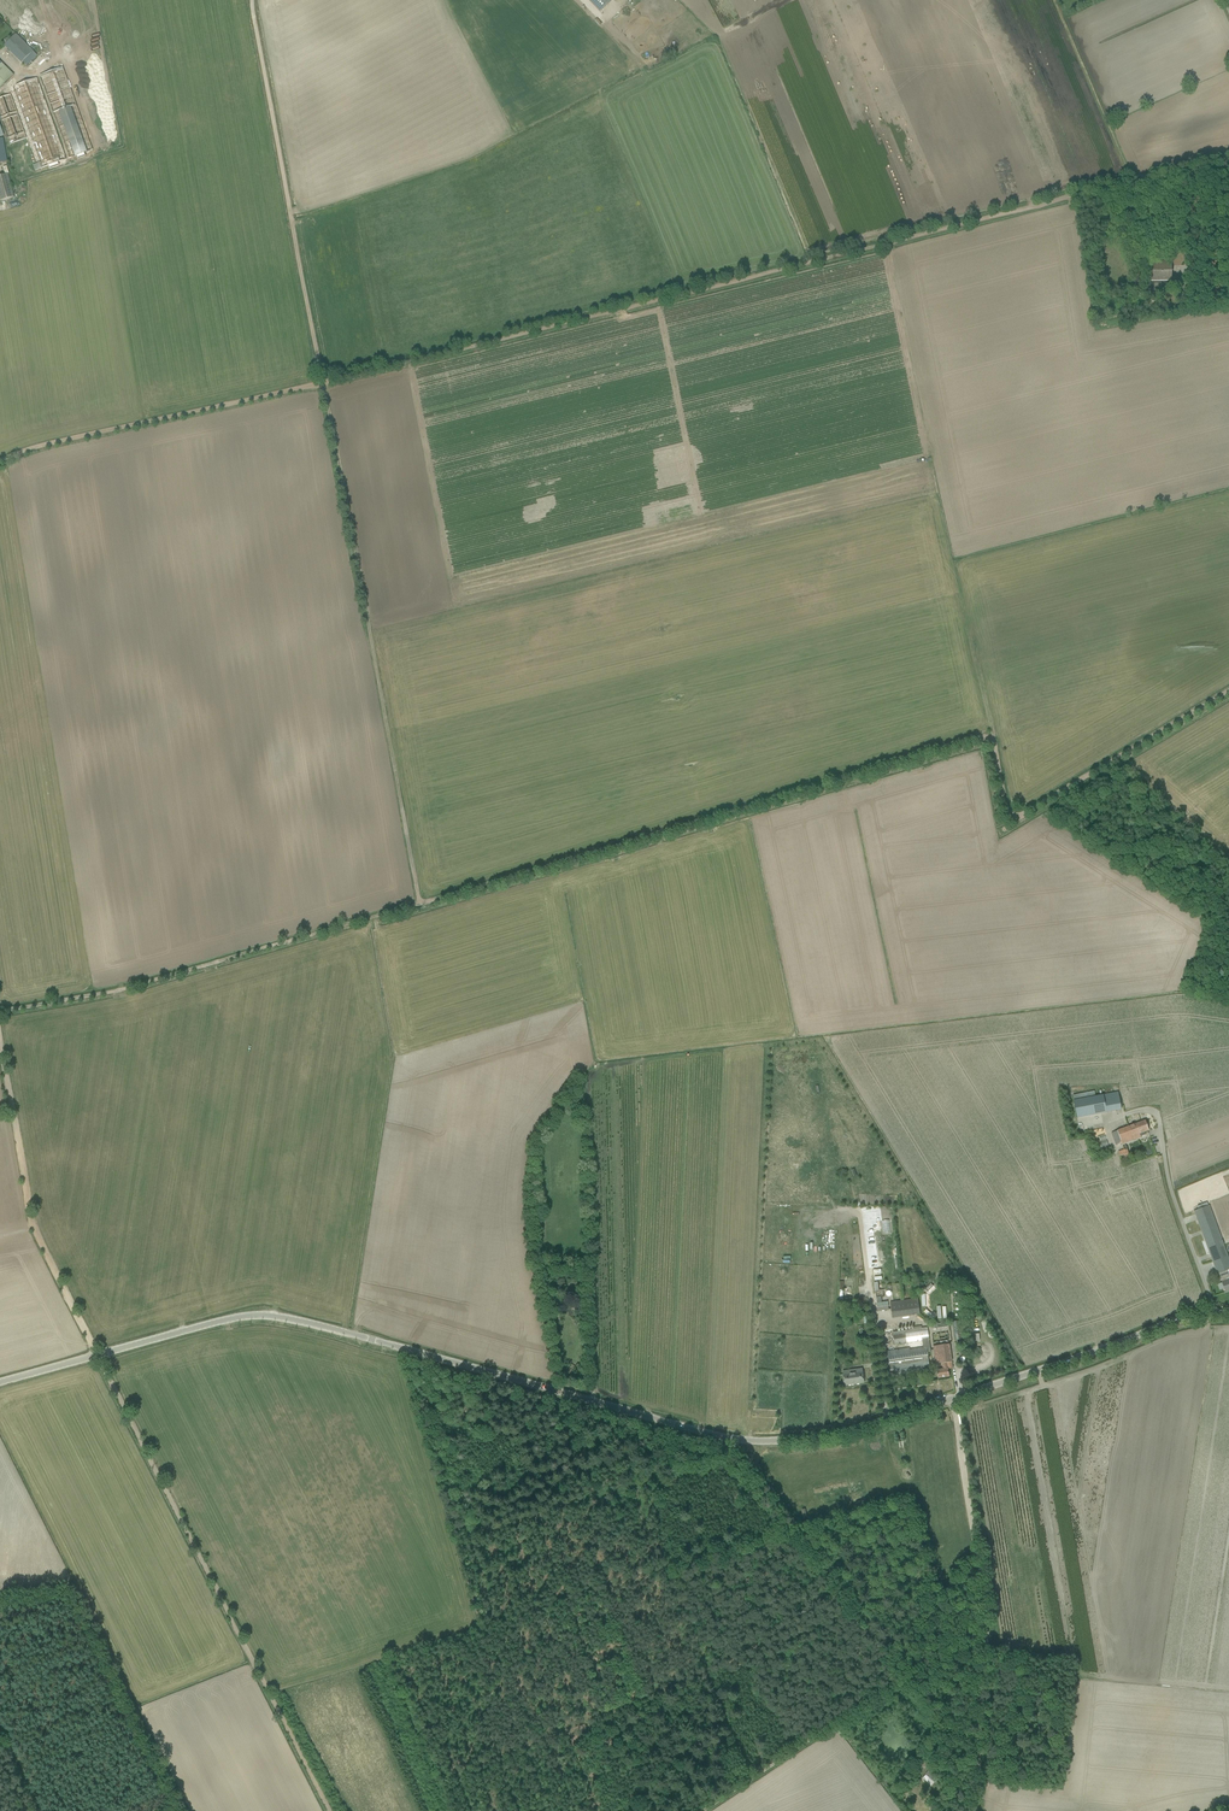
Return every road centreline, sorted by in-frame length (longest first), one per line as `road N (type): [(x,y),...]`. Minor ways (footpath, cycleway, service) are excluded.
road 1 (track): [(0,1011),(123,989),(989,740),(1009,822),(1228,693)]
road 2 (tertiary): [(0,1382),(227,1319),(273,1316),(704,1431),(794,1438),(1010,1384),(1215,1311)]
road 3 (track): [(0,463),(29,449),(1176,175)]
road 4 (track): [(251,0),(417,901)]
road 5 (track): [(989,740),(831,0)]
road 6 (track): [(96,1355),(328,1810)]
road 7 (track): [(700,1810),(987,1624)]
road 8 (track): [(96,1355),(32,1229),(0,1046)]
road 9 (track): [(956,1398),(987,1624)]
road 10 (residential): [(1215,1311),(1180,1217),(1161,1129)]
road 11 (track): [(987,1624),(980,1767),(964,1810)]

